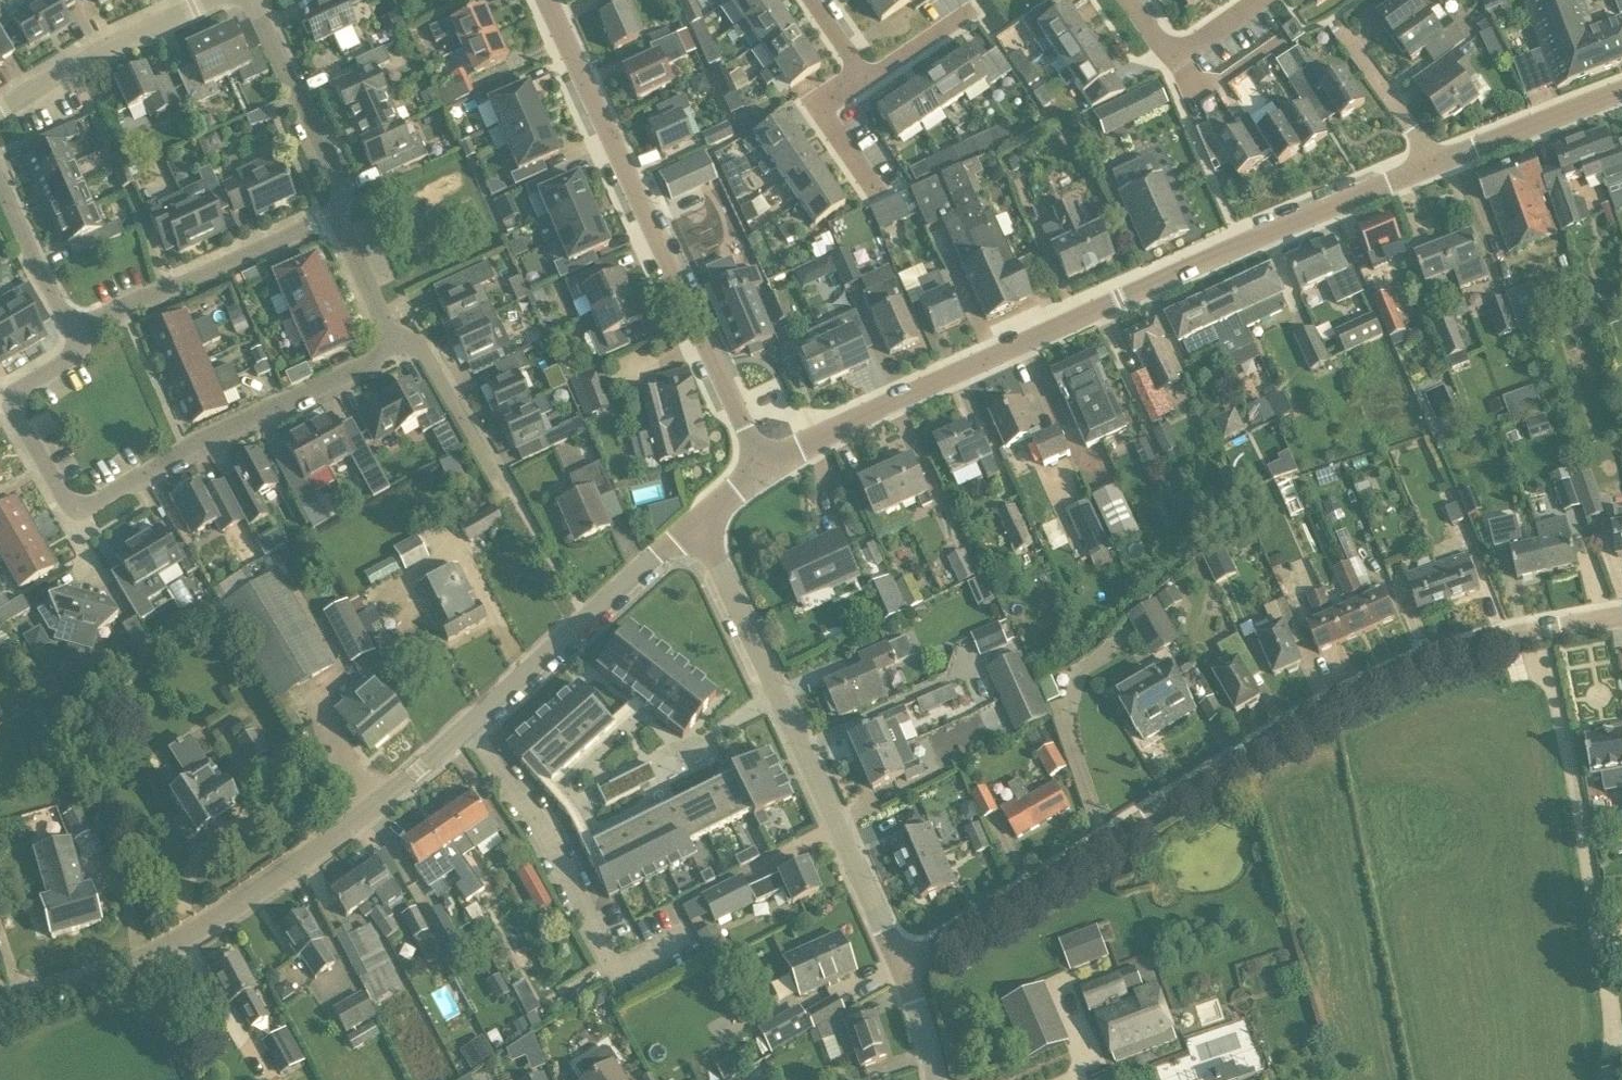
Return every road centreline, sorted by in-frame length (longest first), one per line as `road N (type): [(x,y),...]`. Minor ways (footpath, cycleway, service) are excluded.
road 1 (unclassified): [(0,996),(170,949),(347,827),(694,524)]
road 2 (residential): [(901,969),(1373,684),(1460,649),(1621,617)]
road 3 (unclassified): [(765,469),(1068,320),(1431,161)]
road 4 (residential): [(396,336),(375,359),(198,439),(75,509),(15,416),(13,399),(72,354),(75,328)]
road 5 (unclassified): [(765,469),(544,0)]
road 6 (residential): [(901,969),(694,524)]
road 7 (residential): [(75,328),(336,215)]
road 8 (residential): [(0,108),(208,0)]
road 9 (residential): [(336,215),(341,199),(255,0)]
road 10 (residential): [(519,508),(432,363),(396,336)]
road 11 (unclassified): [(1431,161),(1621,89)]
road 12 (residential): [(1431,161),(1335,21)]
road 13 (residential): [(75,328),(37,271),(0,183)]
road 14 (residential): [(1258,0),(1192,45),(1171,47),(1130,0)]
road 15 (residential): [(869,195),(829,127),(826,107),(862,80)]
road 16 (residential): [(396,336),(336,215)]

